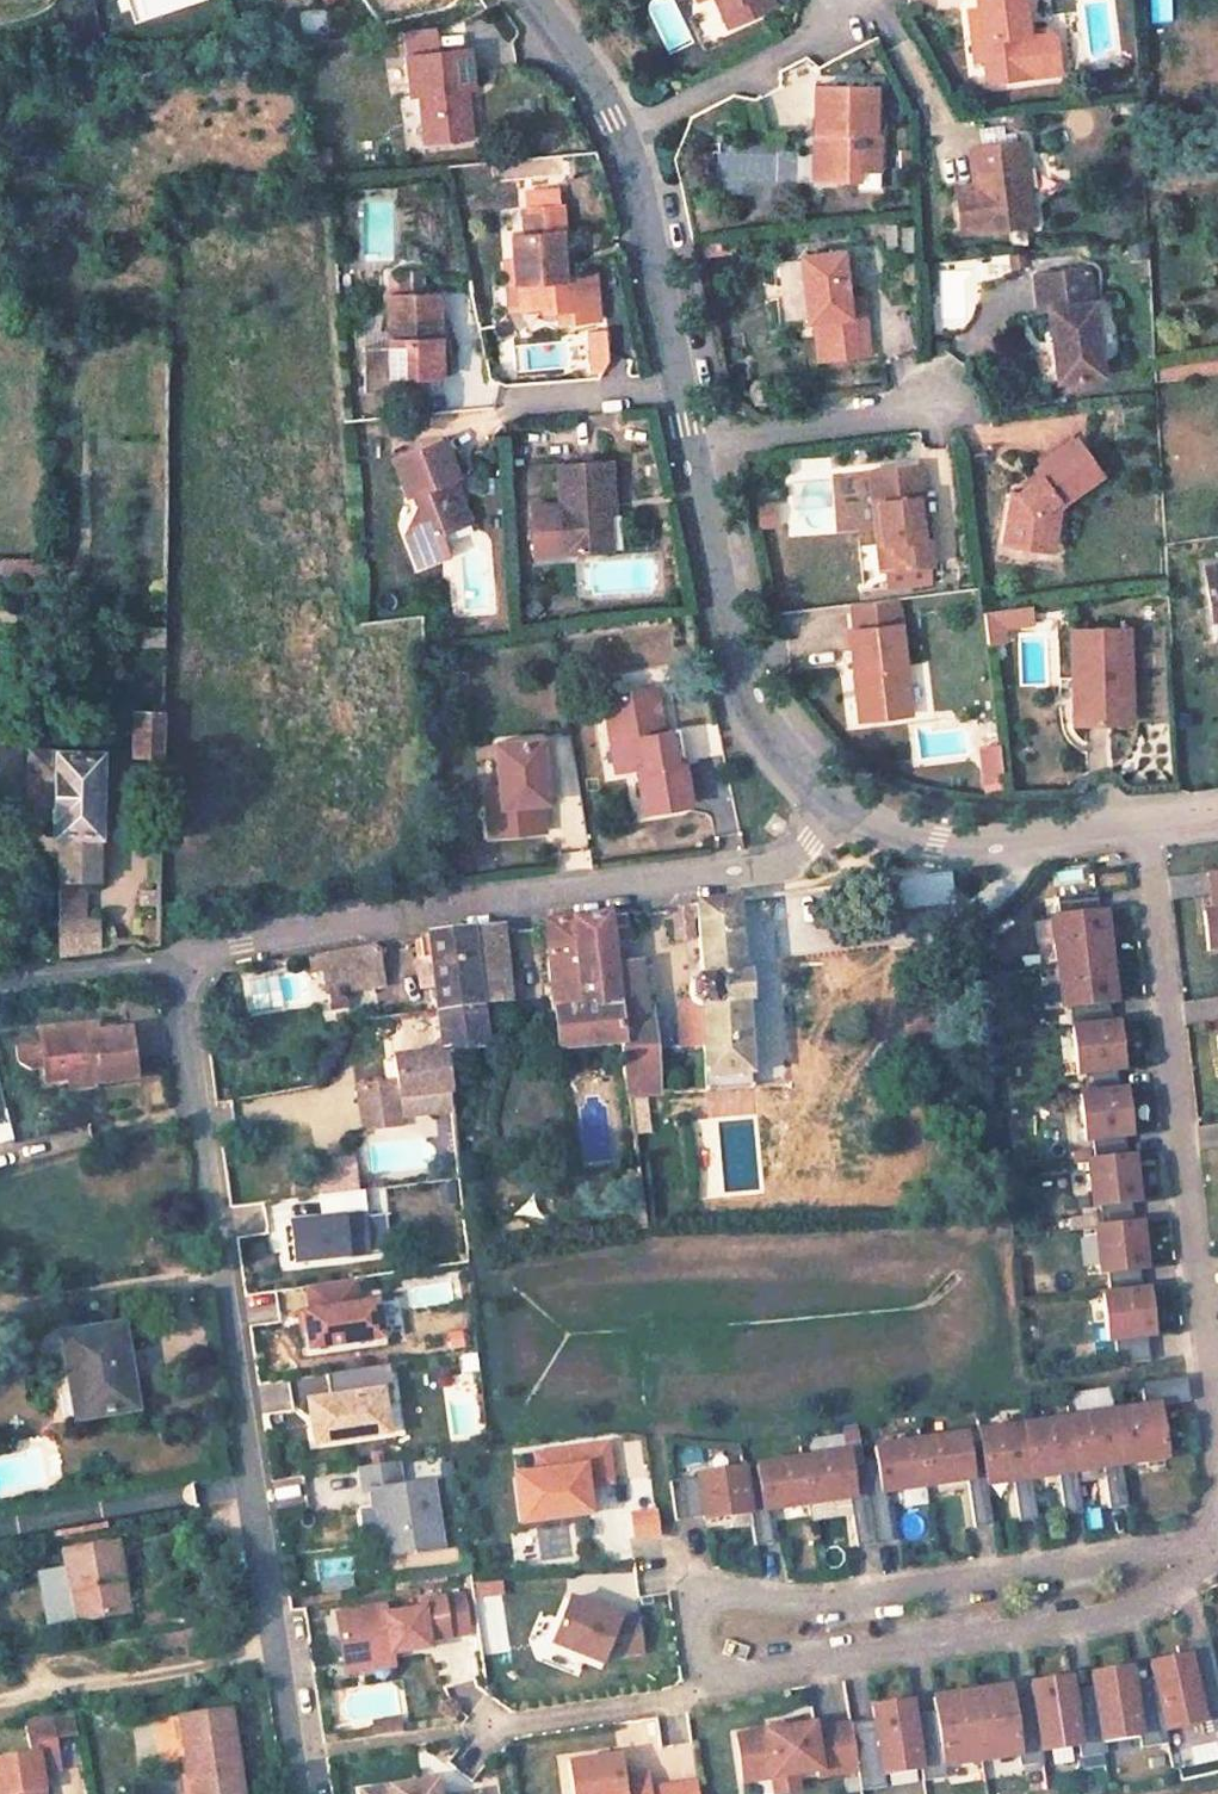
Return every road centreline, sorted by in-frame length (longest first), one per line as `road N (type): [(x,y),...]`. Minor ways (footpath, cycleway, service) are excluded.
road 1 (residential): [(183,959),(249,1495),(297,1793)]
road 2 (residential): [(840,813),(788,869),(349,925),(183,959)]
road 3 (residential): [(1141,821),(1217,1486)]
road 4 (residential): [(1217,1551),(1120,1590),(732,1652)]
road 5 (residential): [(694,446),(738,689),(781,763),(840,813)]
road 6 (residential): [(1141,821),(1000,840),(910,833),(840,813)]
road 7 (residential): [(624,134),(858,0)]
road 8 (residential): [(624,134),(682,389)]
road 9 (residential): [(694,446),(950,398)]
road 10 (residential): [(183,959),(51,976),(0,994)]
road 11 (residential): [(682,389),(507,404)]
road 12 (residential): [(534,0),(624,134)]

